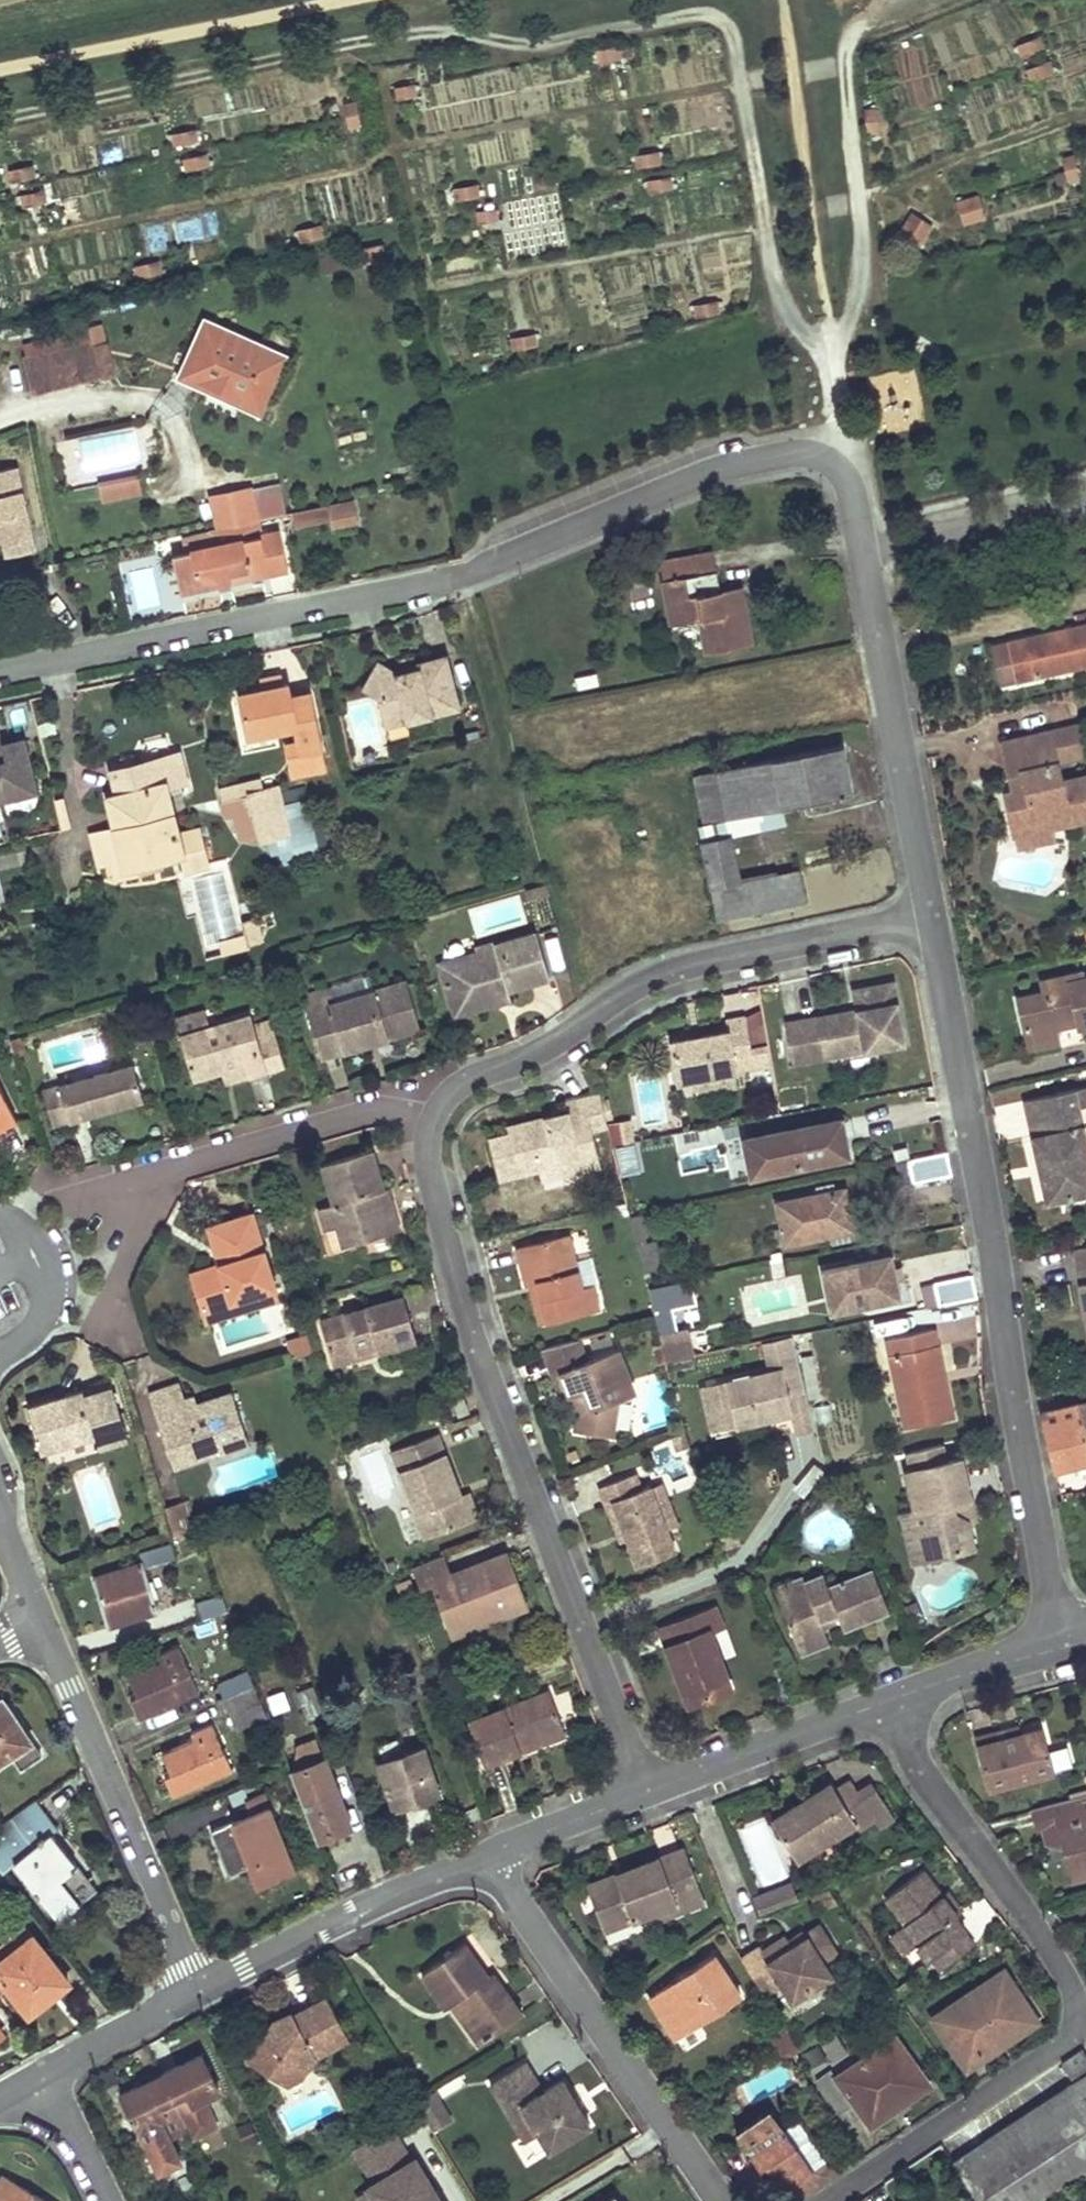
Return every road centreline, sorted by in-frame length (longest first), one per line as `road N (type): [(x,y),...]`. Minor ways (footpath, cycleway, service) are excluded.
road 1 (track): [(896,0),(859,24),(846,50),(866,205),(859,294),(849,326),(832,346),(799,339),(786,307),(734,42),(714,17),(697,13),(549,46),(416,34),(0,121)]
road 2 (residential): [(0,678),(466,574),(685,476),(771,453),(813,451),(833,459),(854,485),(930,916)]
road 3 (residential): [(930,916),(1063,1646)]
road 4 (residential): [(646,1792),(470,1330),(430,1180),(428,1142),(439,1107)]
road 5 (residential): [(892,1699),(930,1791),(1071,1982),(1075,2006),(1061,2046),(831,2200)]
road 6 (residential): [(439,1107),(462,1084),(535,1056),(639,983),(681,965),(930,916)]
road 7 (residential): [(719,2200),(482,1857)]
road 8 (residential): [(35,1608),(197,1990)]
road 9 (residential): [(439,1107),(386,1101),(177,1163),(102,1227)]
road 10 (residential): [(482,1857),(197,1990)]
road 11 (residential): [(892,1699),(646,1792)]
road 12 (residential): [(1063,1646),(892,1699)]
road 13 (residential): [(197,1990),(41,2074)]
road 14 (residential): [(646,1792),(482,1857)]
road 15 (residential): [(41,2074),(106,2200)]

